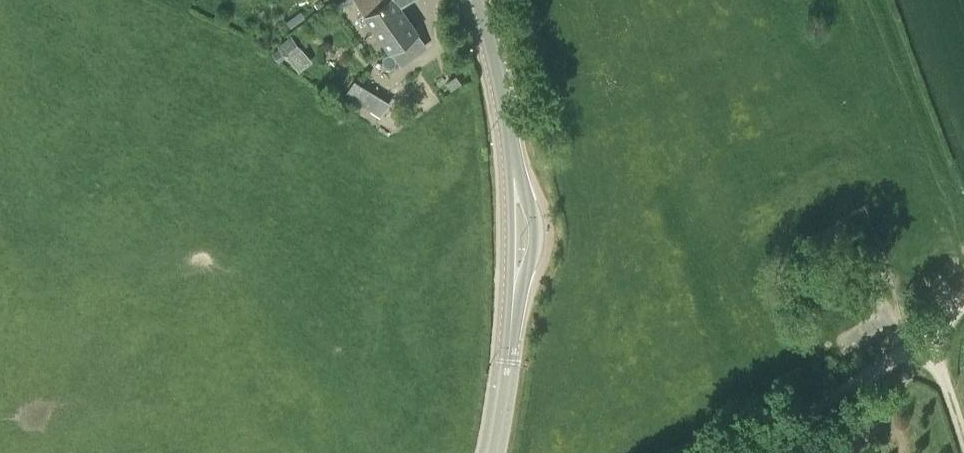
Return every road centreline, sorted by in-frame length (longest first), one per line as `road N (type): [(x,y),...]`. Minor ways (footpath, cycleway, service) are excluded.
road 1 (track): [(739,452),(922,340)]
road 2 (secondary): [(515,174),(496,64),(474,0)]
road 3 (secondary): [(494,452),(514,298)]
road 4 (secondary): [(514,298),(532,261),(531,206),(515,174)]
road 5 (secondary): [(515,174),(507,275),(514,298)]

